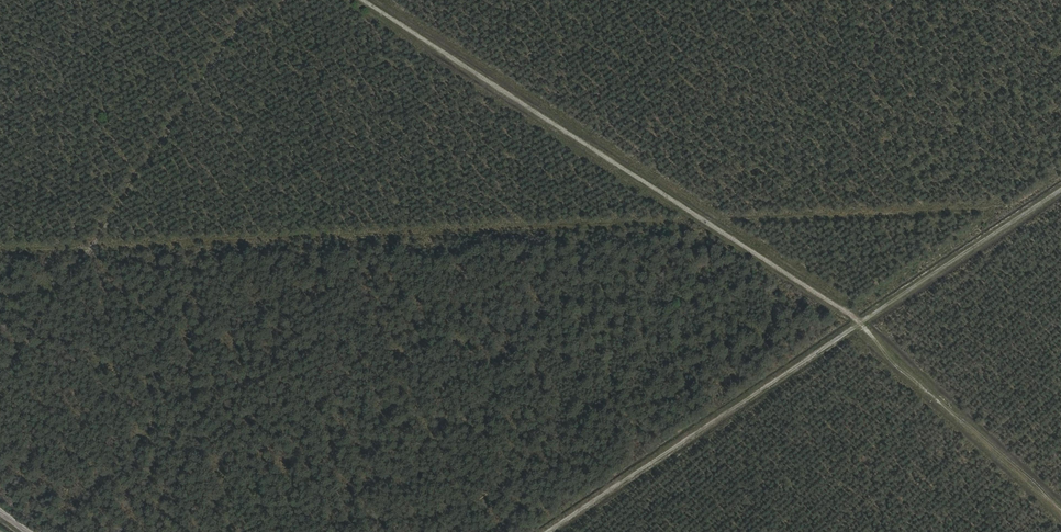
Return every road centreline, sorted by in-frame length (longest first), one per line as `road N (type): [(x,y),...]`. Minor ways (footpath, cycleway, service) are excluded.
road 1 (track): [(1060,508),(886,353),(861,321),(365,0)]
road 2 (track): [(544,531),(1060,189)]
road 3 (track): [(253,0),(92,251)]

